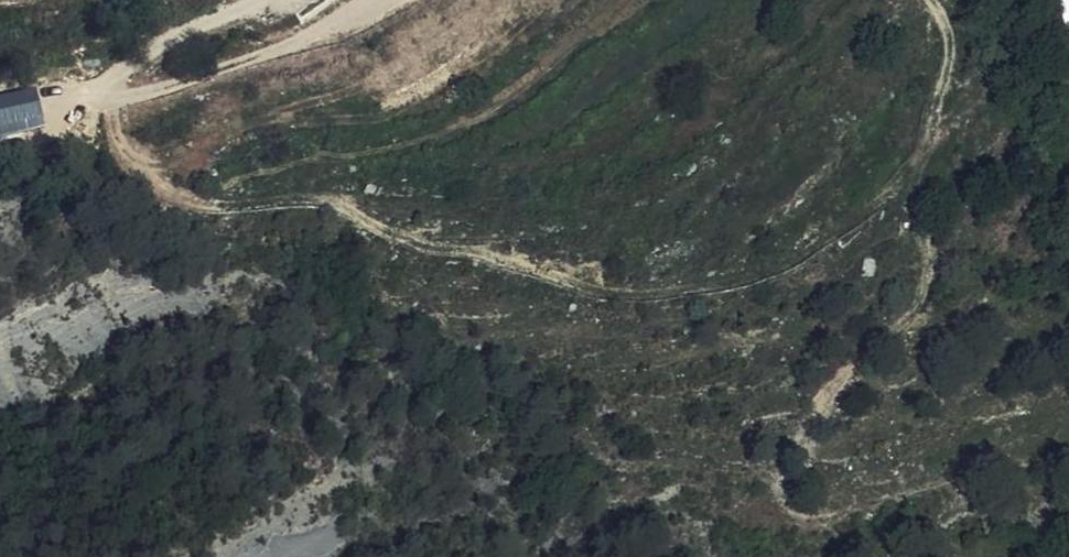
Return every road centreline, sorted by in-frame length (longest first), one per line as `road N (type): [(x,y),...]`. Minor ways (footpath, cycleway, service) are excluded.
road 1 (track): [(925,0),(945,27),(913,219),(932,281),(921,316)]

